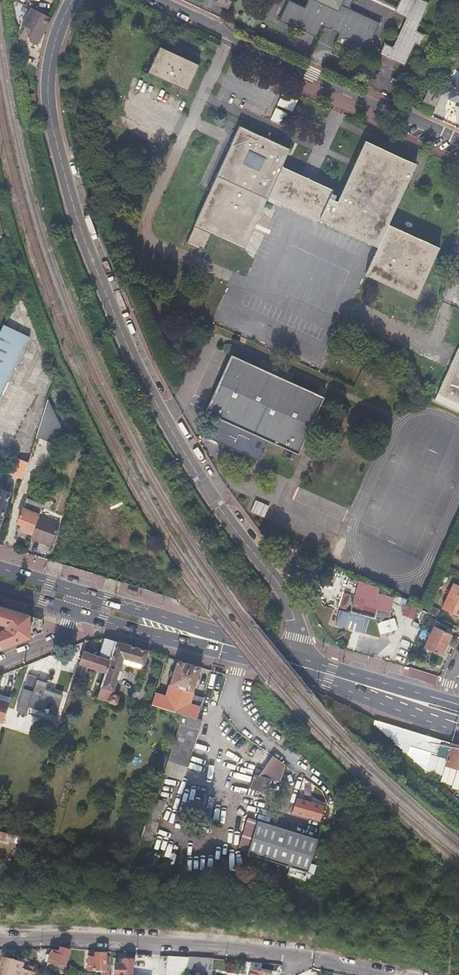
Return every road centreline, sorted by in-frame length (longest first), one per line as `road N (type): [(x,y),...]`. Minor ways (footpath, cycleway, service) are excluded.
road 1 (residential): [(71,0),(46,69),(64,189),(122,339),(179,448),(286,595),(299,639),(295,665)]
road 2 (residential): [(458,138),(155,0)]
road 3 (residential): [(0,938),(212,946),(289,958)]
road 4 (residential): [(243,650),(230,696),(236,712),(330,790),(334,802),(314,868)]
road 5 (primary): [(75,612),(159,637),(227,645)]
road 6 (primary): [(227,645),(80,593)]

